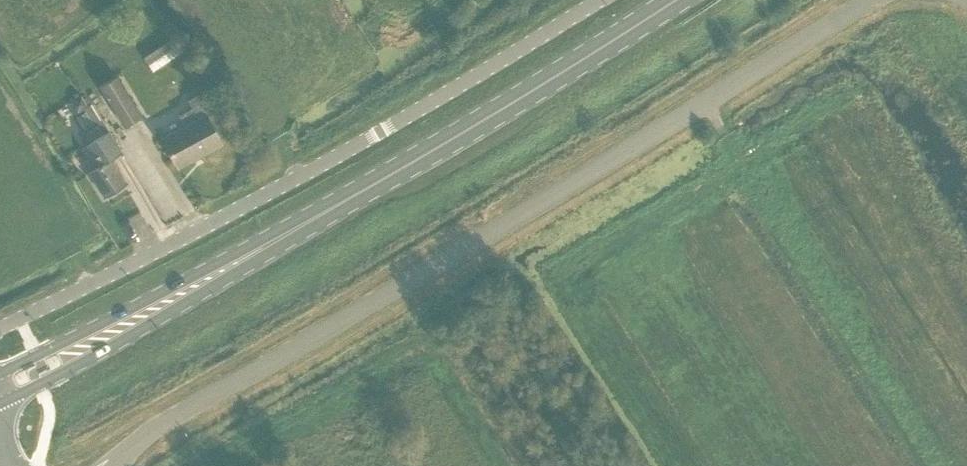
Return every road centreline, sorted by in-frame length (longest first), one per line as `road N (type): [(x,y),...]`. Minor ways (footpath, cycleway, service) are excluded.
road 1 (unclassified): [(871,0),(176,415),(112,465)]
road 2 (unclassified): [(0,328),(379,132),(598,0)]
road 3 (primary): [(263,247),(675,0)]
road 4 (primary): [(0,402),(126,338),(249,264),(263,247)]
road 5 (primary): [(263,247),(242,249),(0,372)]

